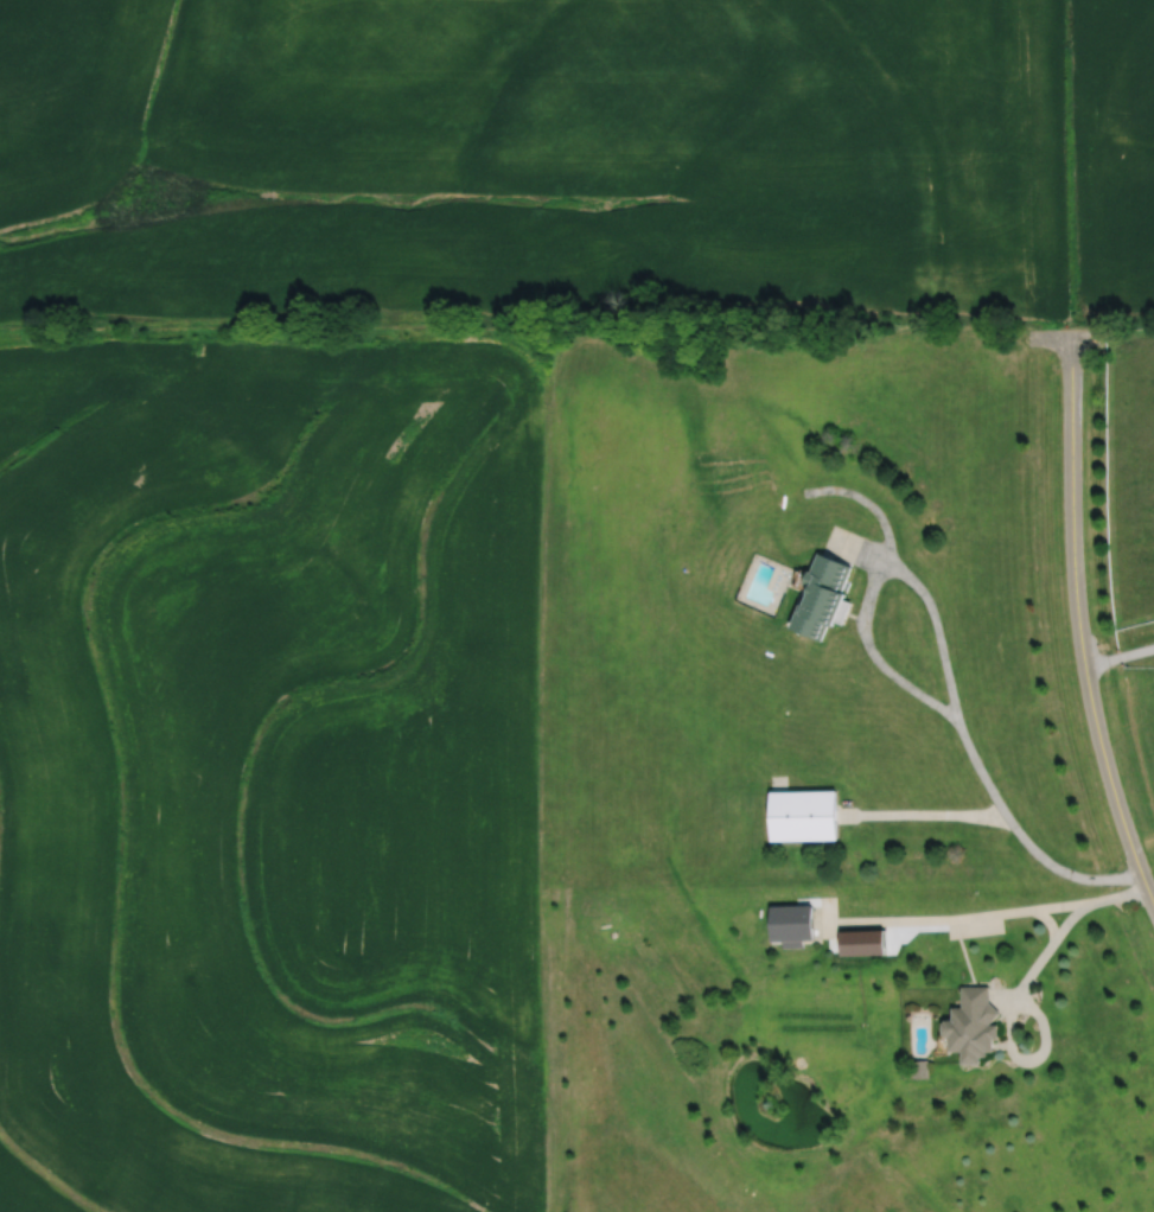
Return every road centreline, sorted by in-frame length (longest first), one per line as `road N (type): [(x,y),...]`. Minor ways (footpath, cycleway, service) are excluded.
road 1 (residential): [(1153,905),(1126,836),(1085,669),(1076,598),(1070,327)]

